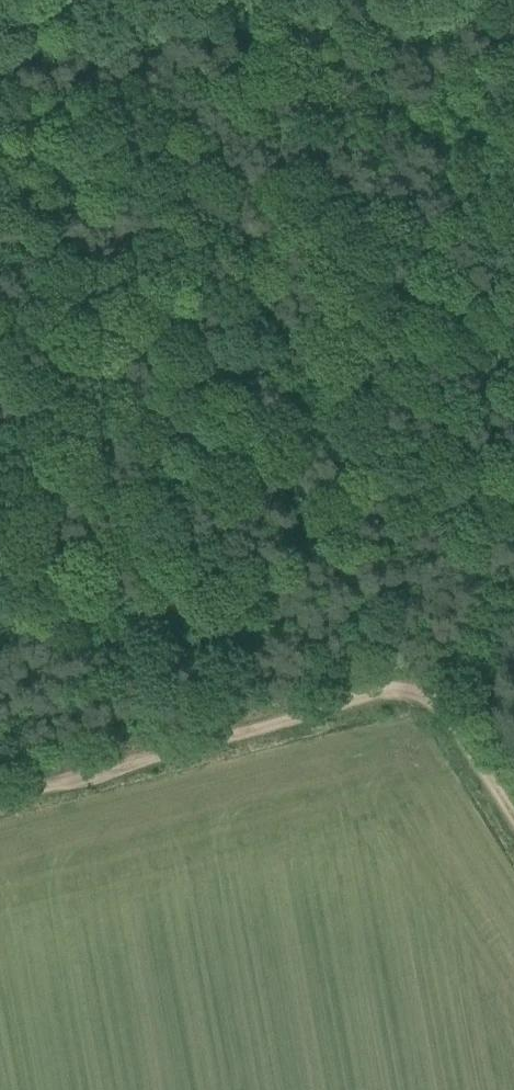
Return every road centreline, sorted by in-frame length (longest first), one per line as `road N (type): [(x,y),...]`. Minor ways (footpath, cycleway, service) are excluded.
road 1 (track): [(408,690),(0,799)]
road 2 (track): [(229,0),(0,23)]
road 3 (track): [(513,821),(439,710),(408,690)]

